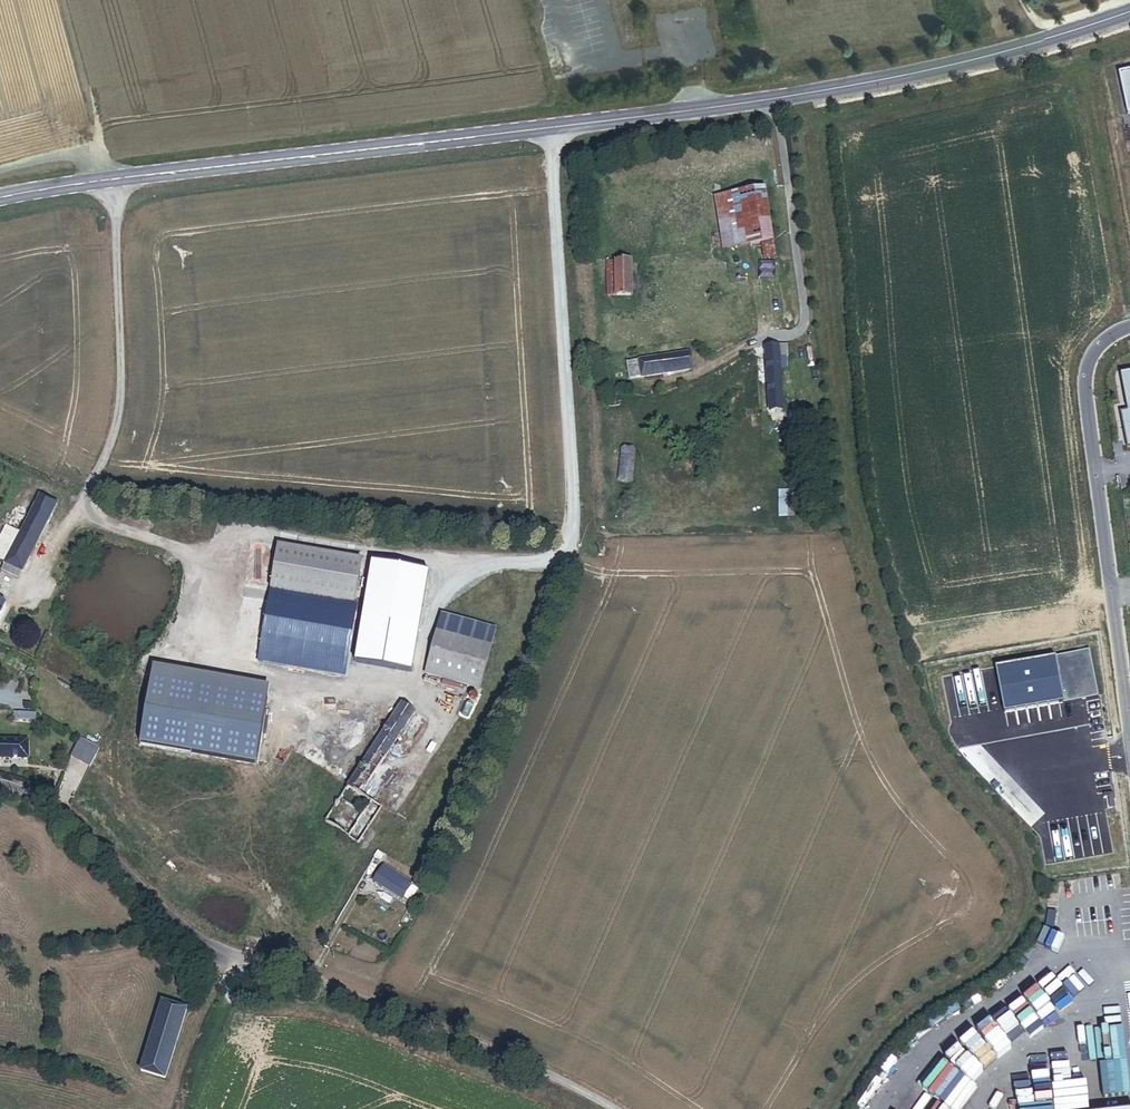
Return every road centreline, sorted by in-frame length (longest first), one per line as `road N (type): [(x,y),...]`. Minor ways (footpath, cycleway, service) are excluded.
road 1 (secondary): [(1129,12),(993,55),(774,99),(0,199)]
road 2 (track): [(828,1108),(867,1047),(1001,948),(1021,901),(1006,844),(923,744),(851,511),(808,134)]
road 3 (unclassified): [(613,1108),(460,1038),(221,950),(154,901),(85,827),(0,783)]
road 4 (unclassified): [(1129,326),(1098,346),(1087,376),(1129,722)]
road 5 (track): [(116,180),(66,0)]

